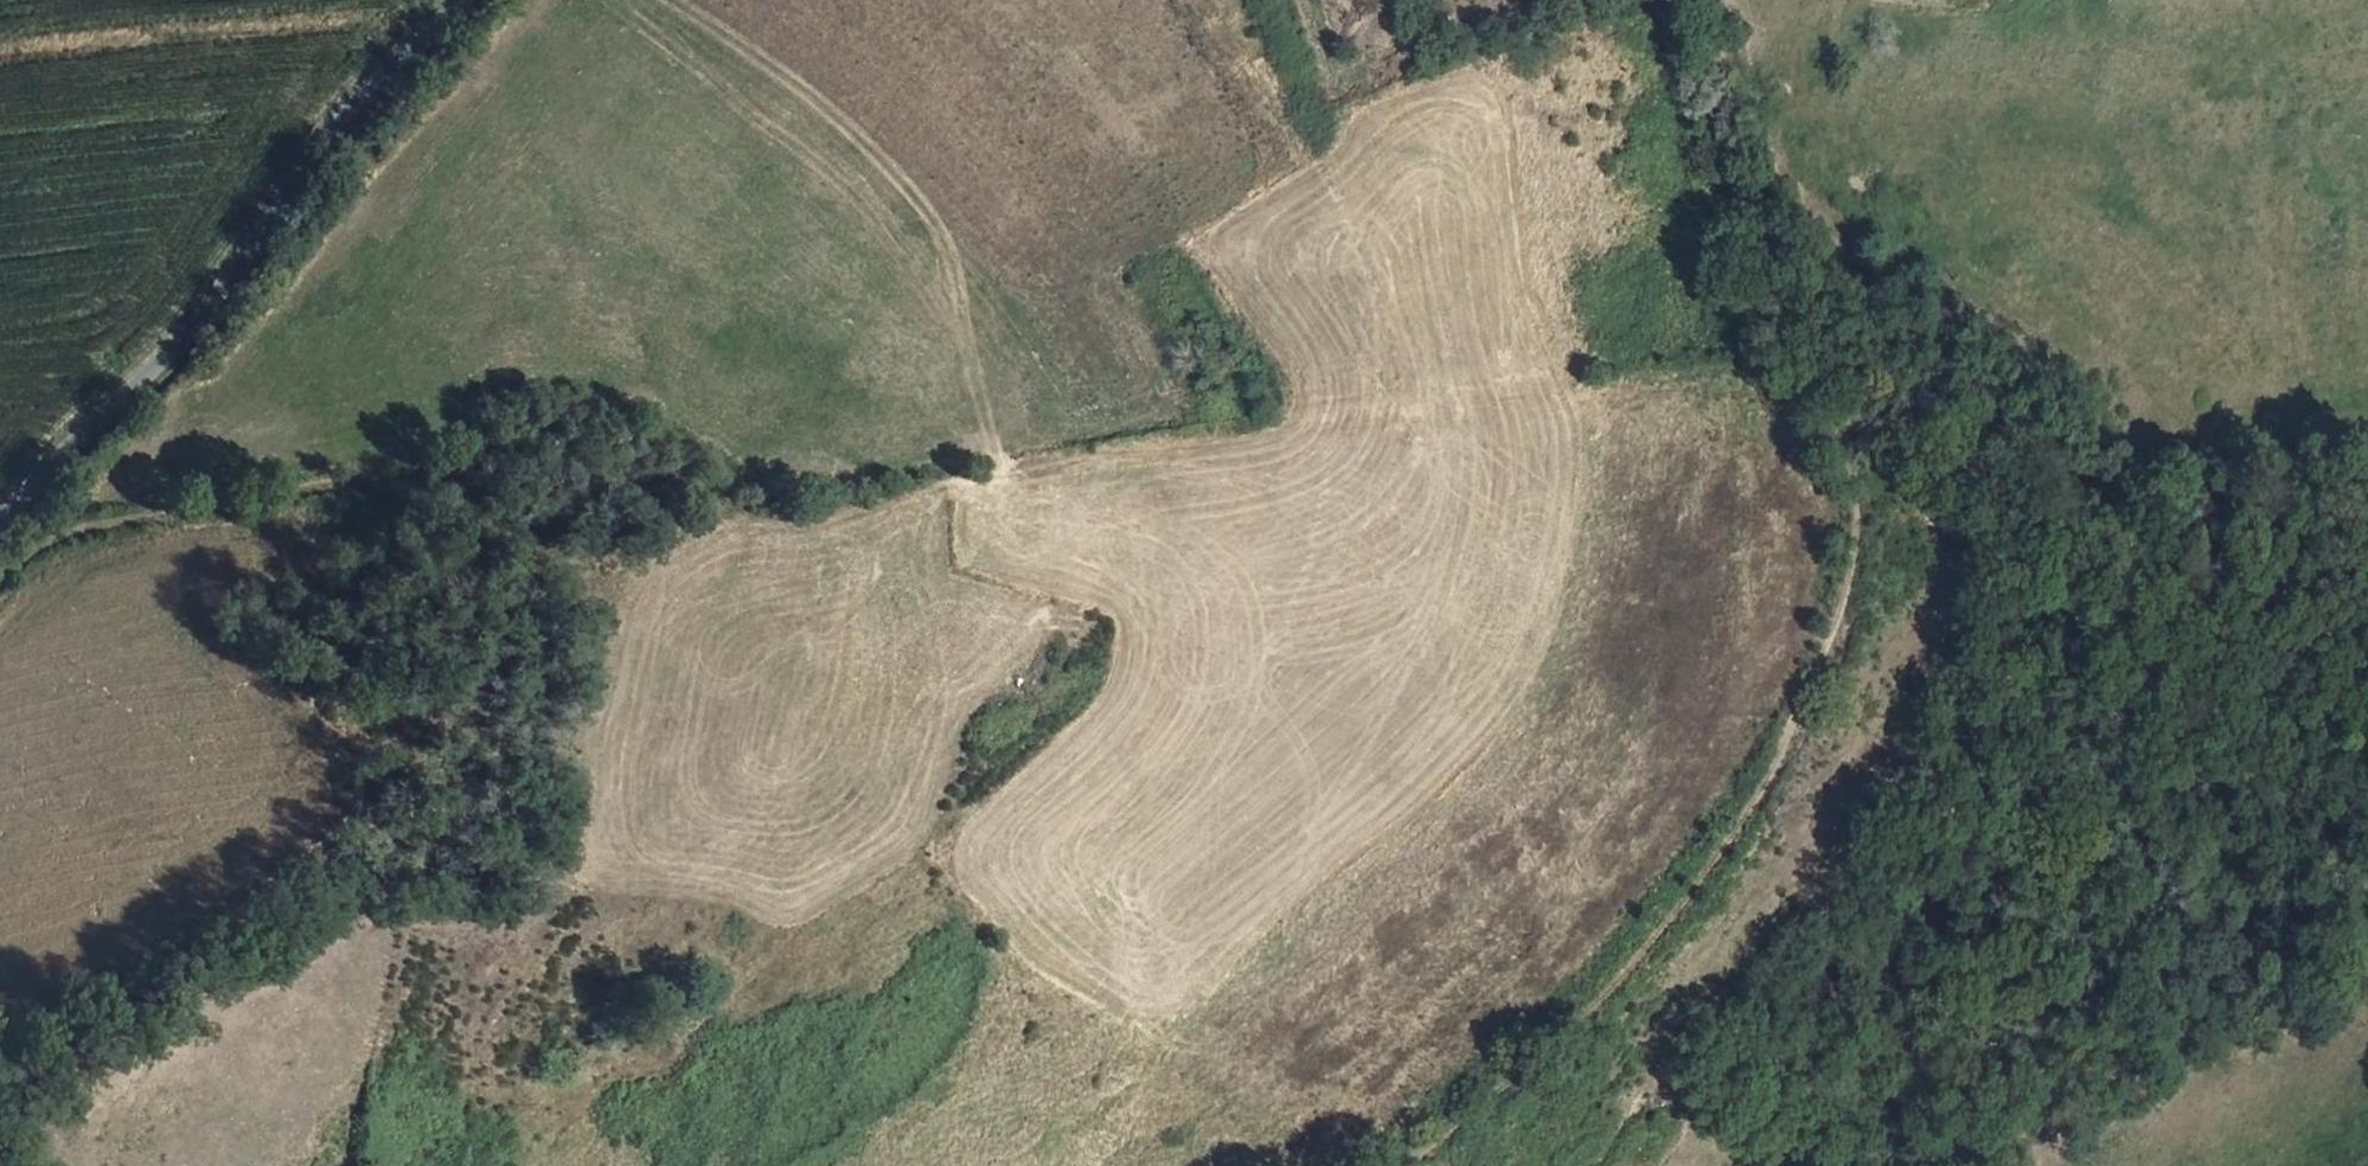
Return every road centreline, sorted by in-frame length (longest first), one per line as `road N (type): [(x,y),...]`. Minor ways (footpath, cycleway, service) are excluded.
road 1 (track): [(1408,1165),(1639,960),(1750,807),(1838,618),(1858,527),(1839,384),(1745,239),(1711,125),(1708,0)]
road 2 (track): [(0,576),(24,553),(67,531),(484,459),(685,489),(714,503)]
road 3 (unclassified): [(476,0),(344,115),(204,320),(0,526)]

